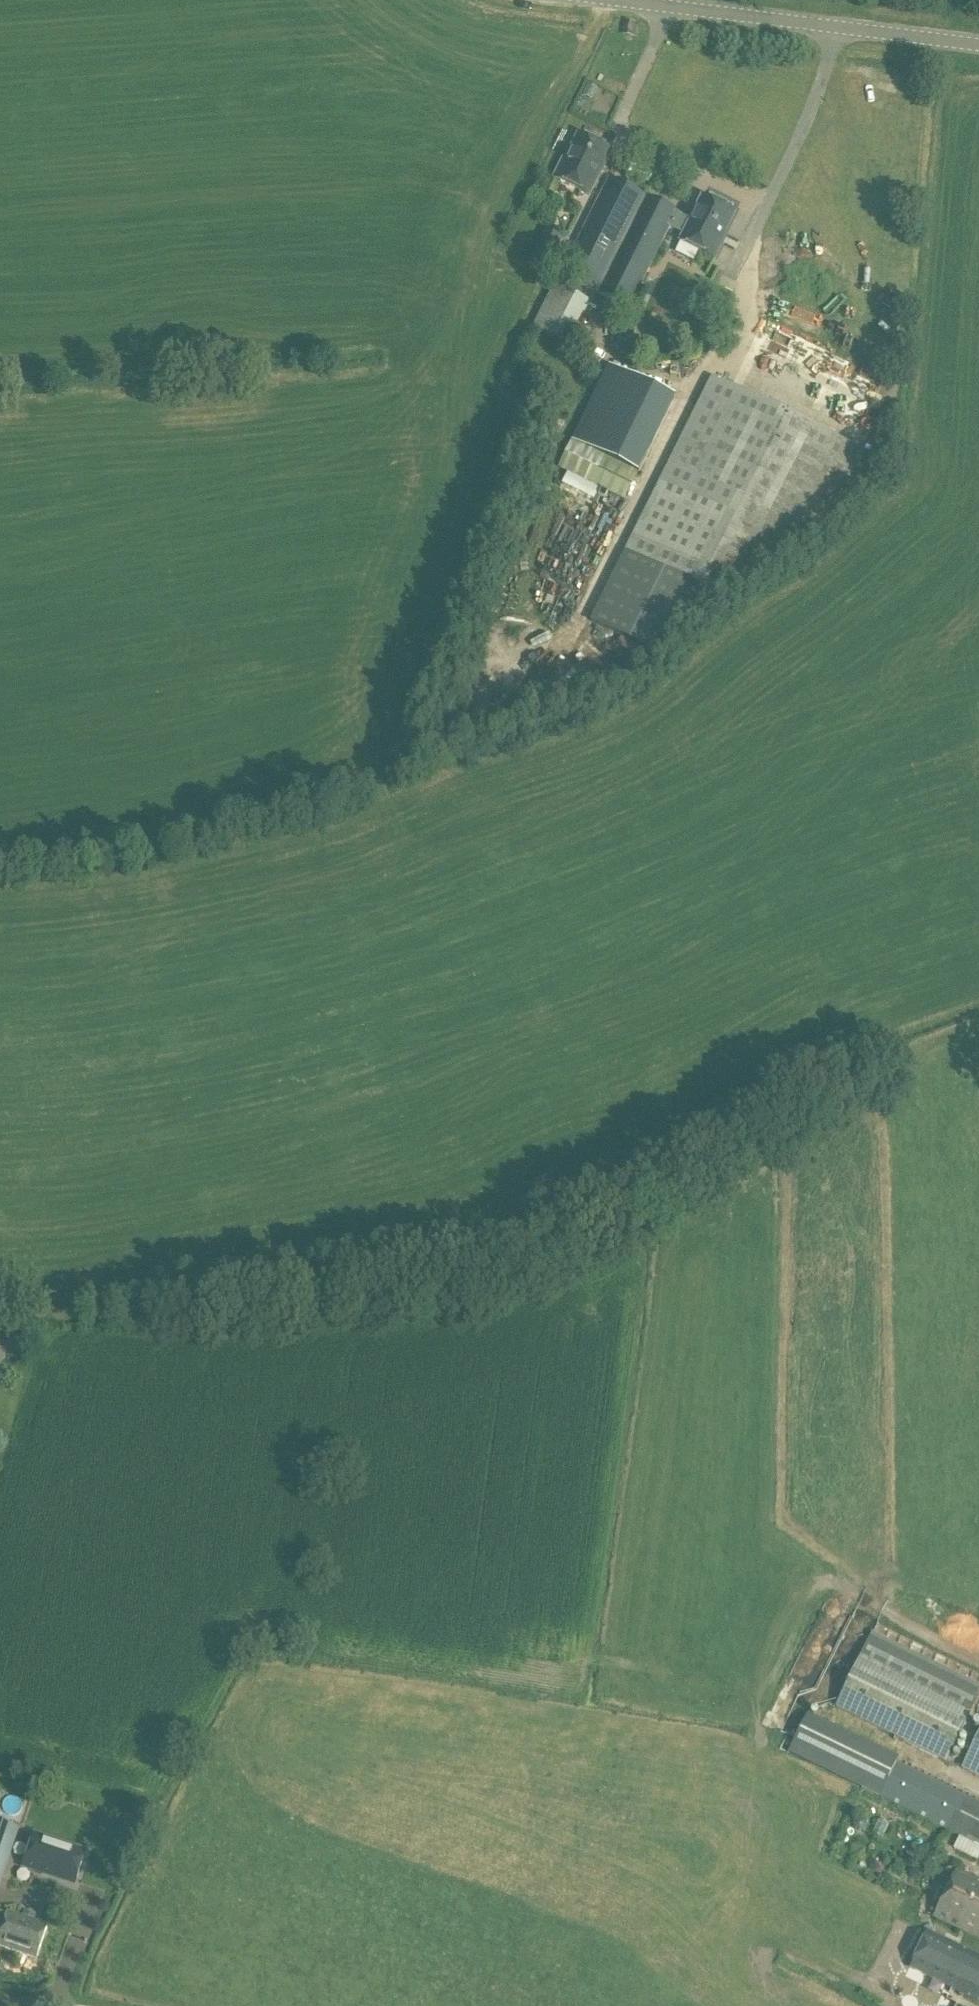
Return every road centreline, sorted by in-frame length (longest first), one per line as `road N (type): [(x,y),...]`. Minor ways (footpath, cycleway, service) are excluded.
road 1 (unclassified): [(978,51),(602,0)]

